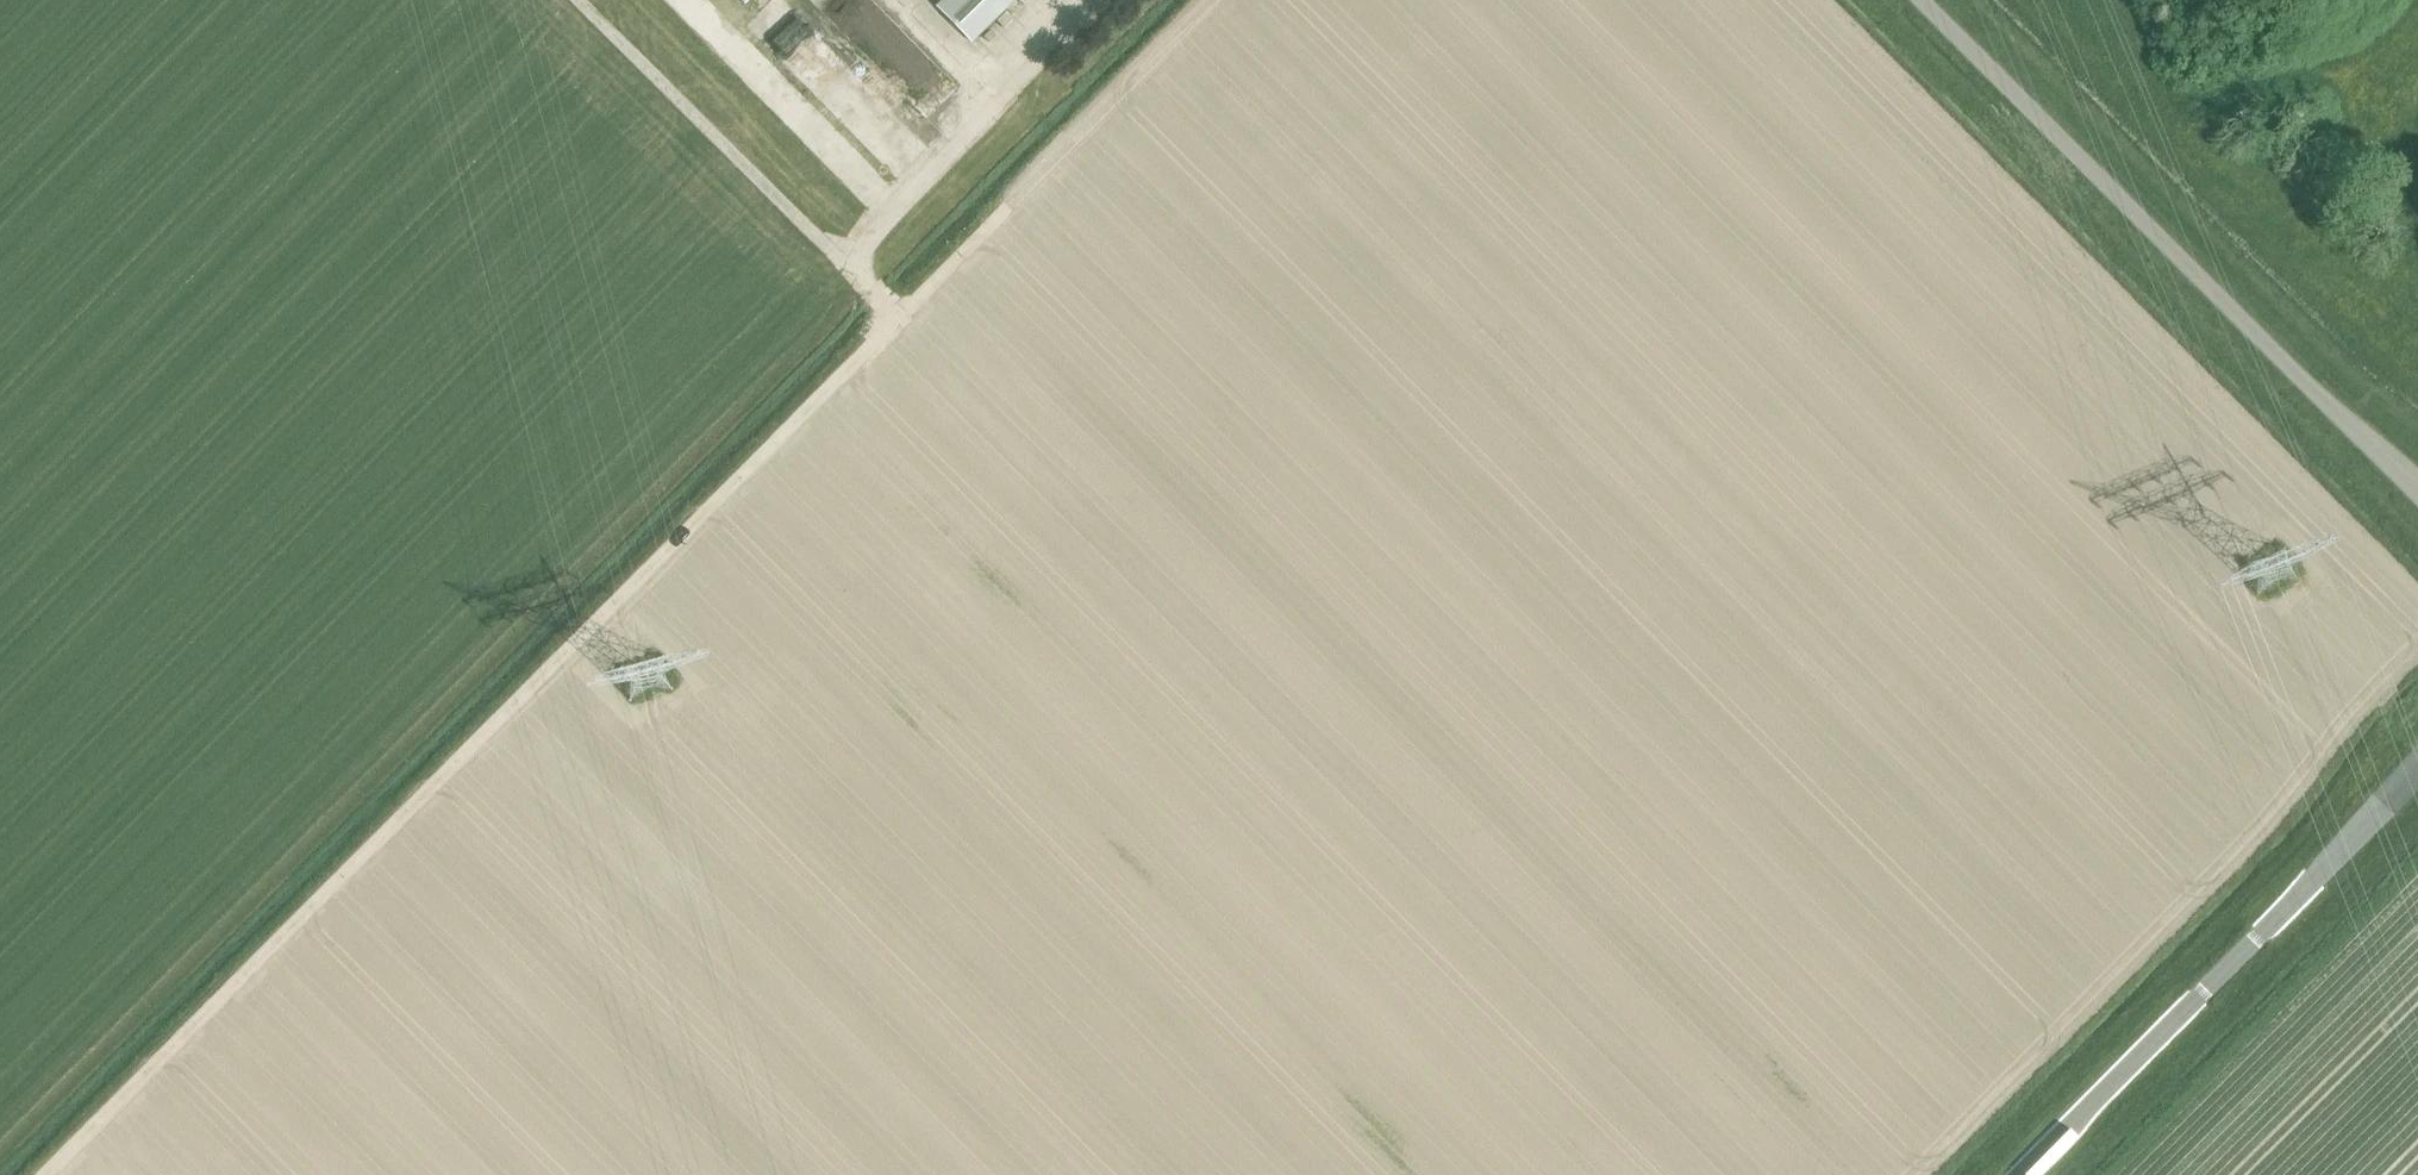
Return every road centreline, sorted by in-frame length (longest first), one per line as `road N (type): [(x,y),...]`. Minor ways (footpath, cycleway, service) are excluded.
road 1 (unclassified): [(2417,494),(1914,0)]
road 2 (unclassified): [(2019,1174),(2417,768)]

